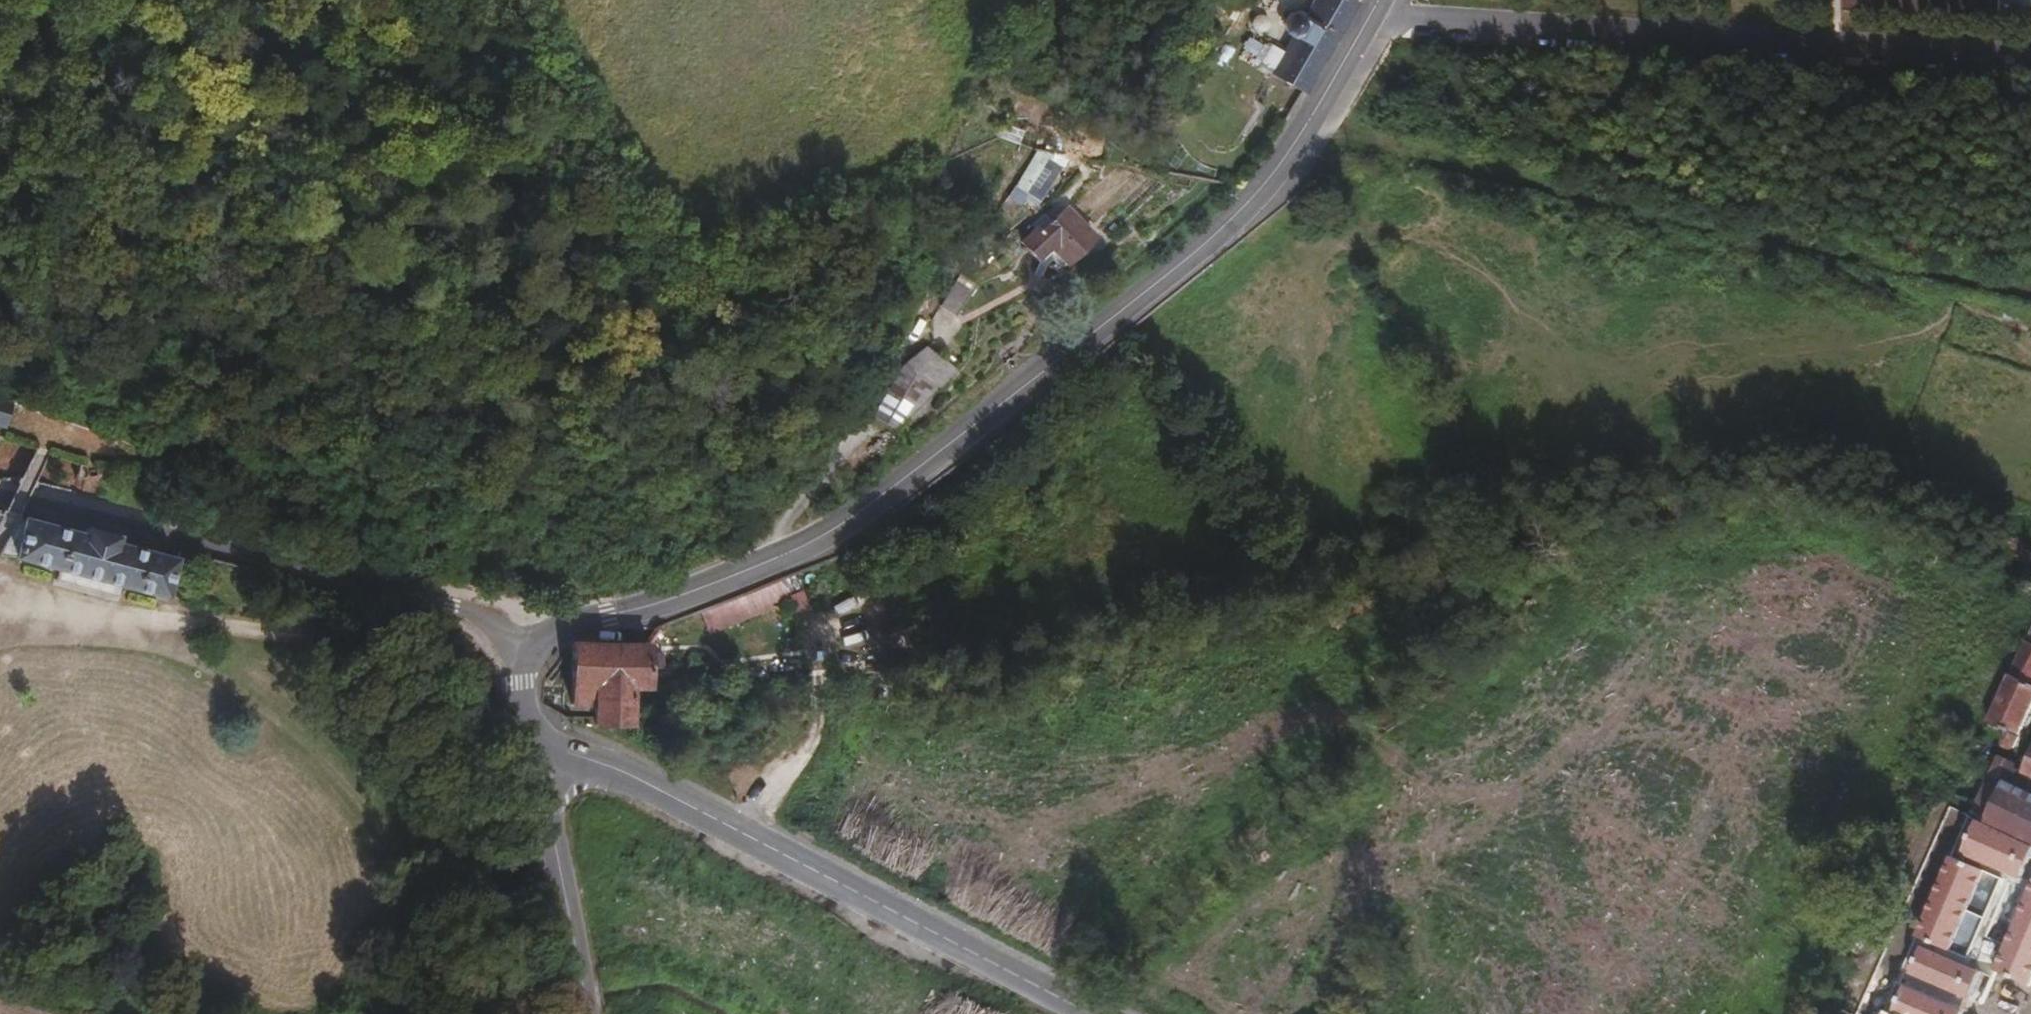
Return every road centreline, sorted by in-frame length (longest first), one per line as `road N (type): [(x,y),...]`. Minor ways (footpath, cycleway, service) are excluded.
road 1 (secondary): [(526,649),(545,632),(680,598),(787,557),(913,476),(1253,201),(1314,117),(1368,21)]
road 2 (residential): [(1368,21),(2030,53)]
road 3 (residential): [(1085,1013),(590,758),(541,750)]
road 4 (tertiary): [(526,649),(496,622),(448,605),(0,499)]
road 5 (secondary): [(587,1013),(541,750)]

